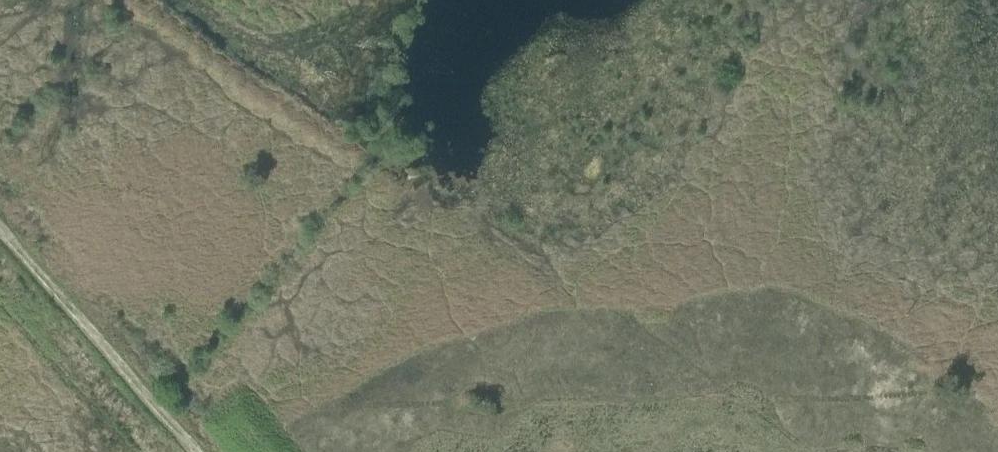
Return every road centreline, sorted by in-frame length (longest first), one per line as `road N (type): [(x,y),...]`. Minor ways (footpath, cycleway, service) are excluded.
road 1 (track): [(196,451),(0,229)]

